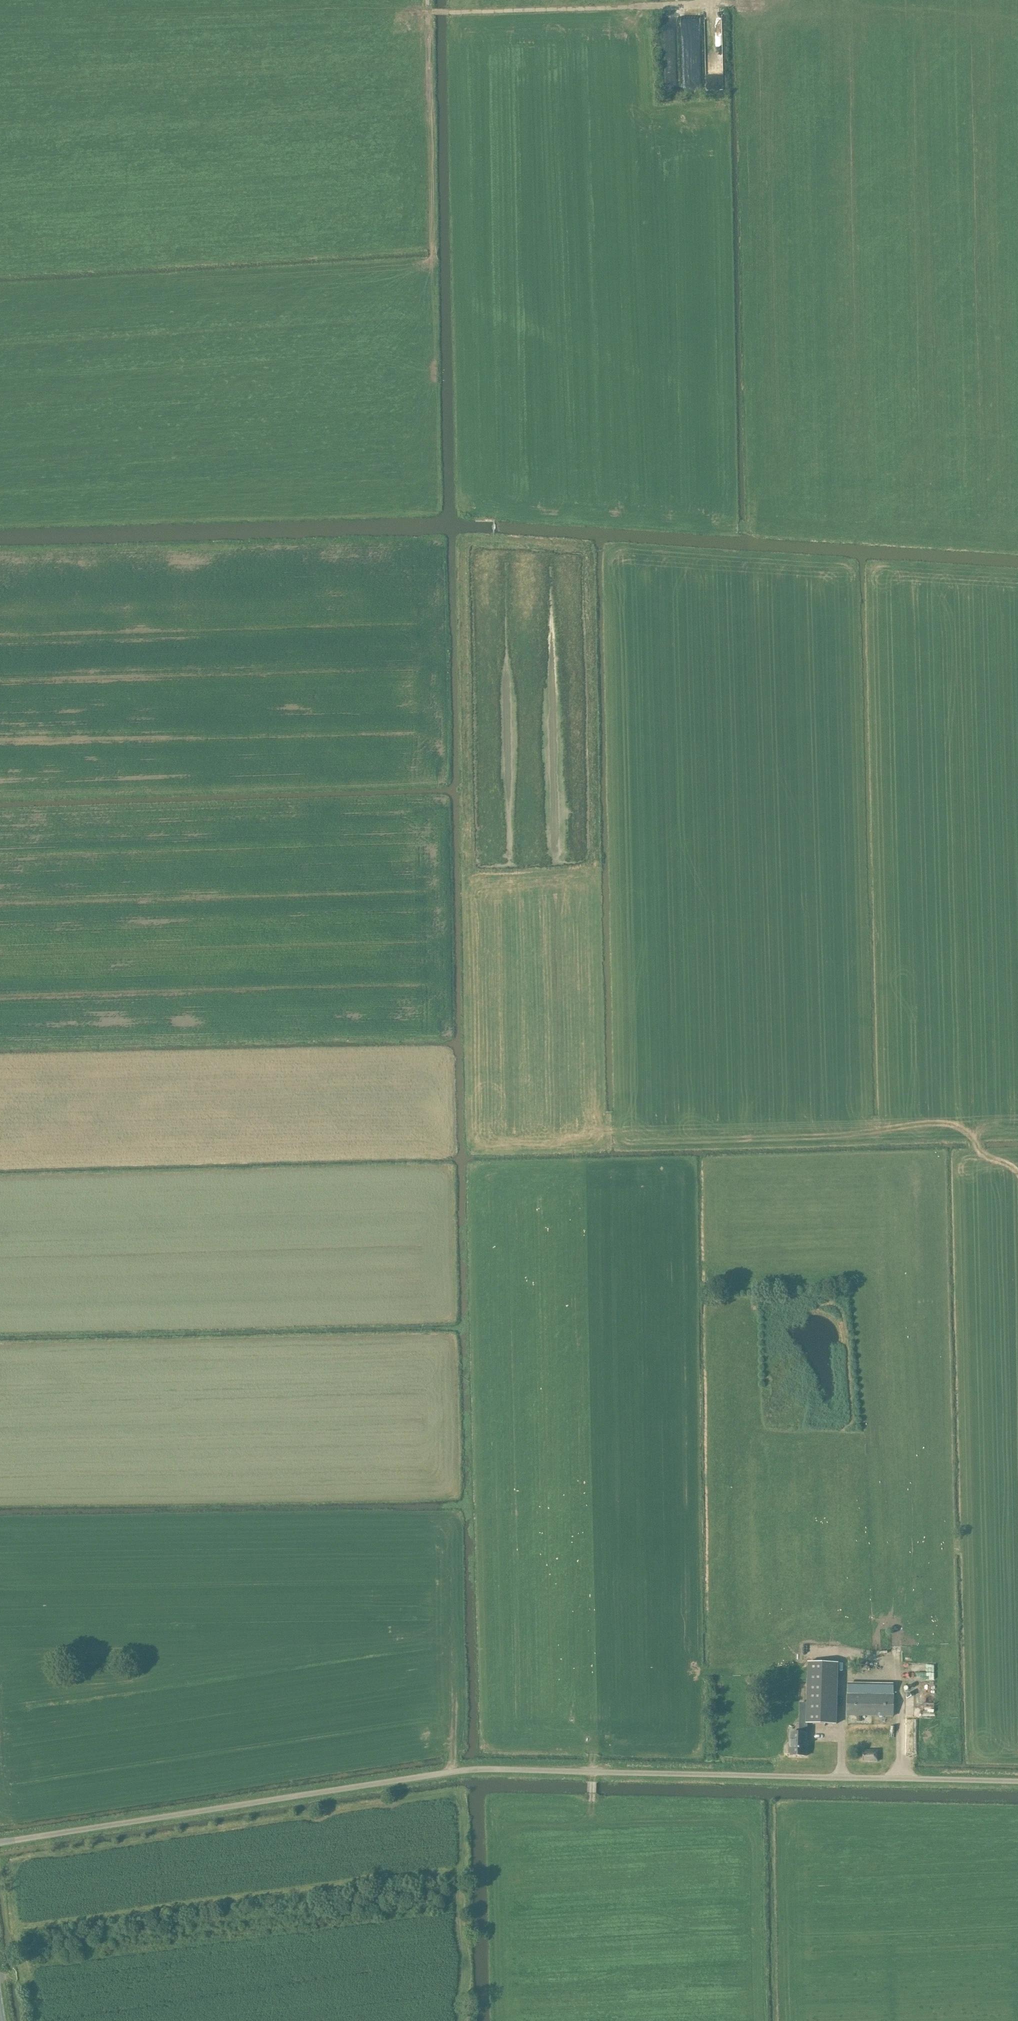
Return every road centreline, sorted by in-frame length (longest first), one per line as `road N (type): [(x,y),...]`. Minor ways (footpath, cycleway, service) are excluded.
road 1 (unclassified): [(0,1843),(476,1770),(1017,1782)]

